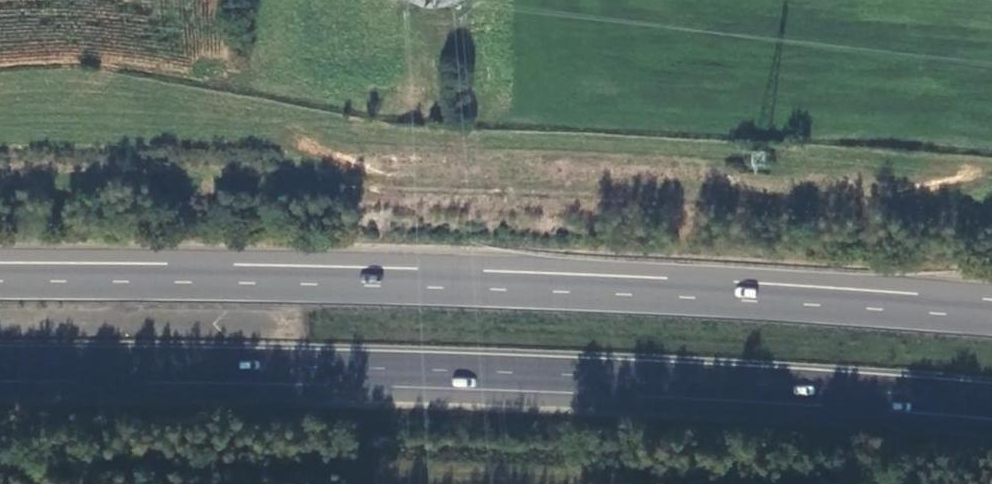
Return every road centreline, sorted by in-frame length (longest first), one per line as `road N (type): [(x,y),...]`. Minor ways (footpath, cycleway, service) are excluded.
road 1 (trunk): [(991,317),(504,288),(0,281)]
road 2 (trunk): [(0,363),(501,371),(991,399)]

